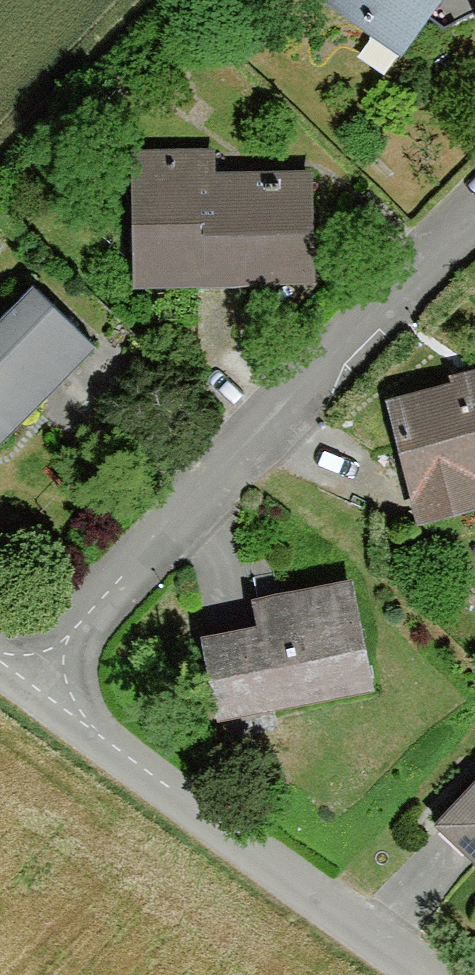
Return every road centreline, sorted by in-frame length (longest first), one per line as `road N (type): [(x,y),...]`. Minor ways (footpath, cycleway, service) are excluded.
road 1 (residential): [(474,216),(19,694)]
road 2 (unclassified): [(420,974),(19,694)]

